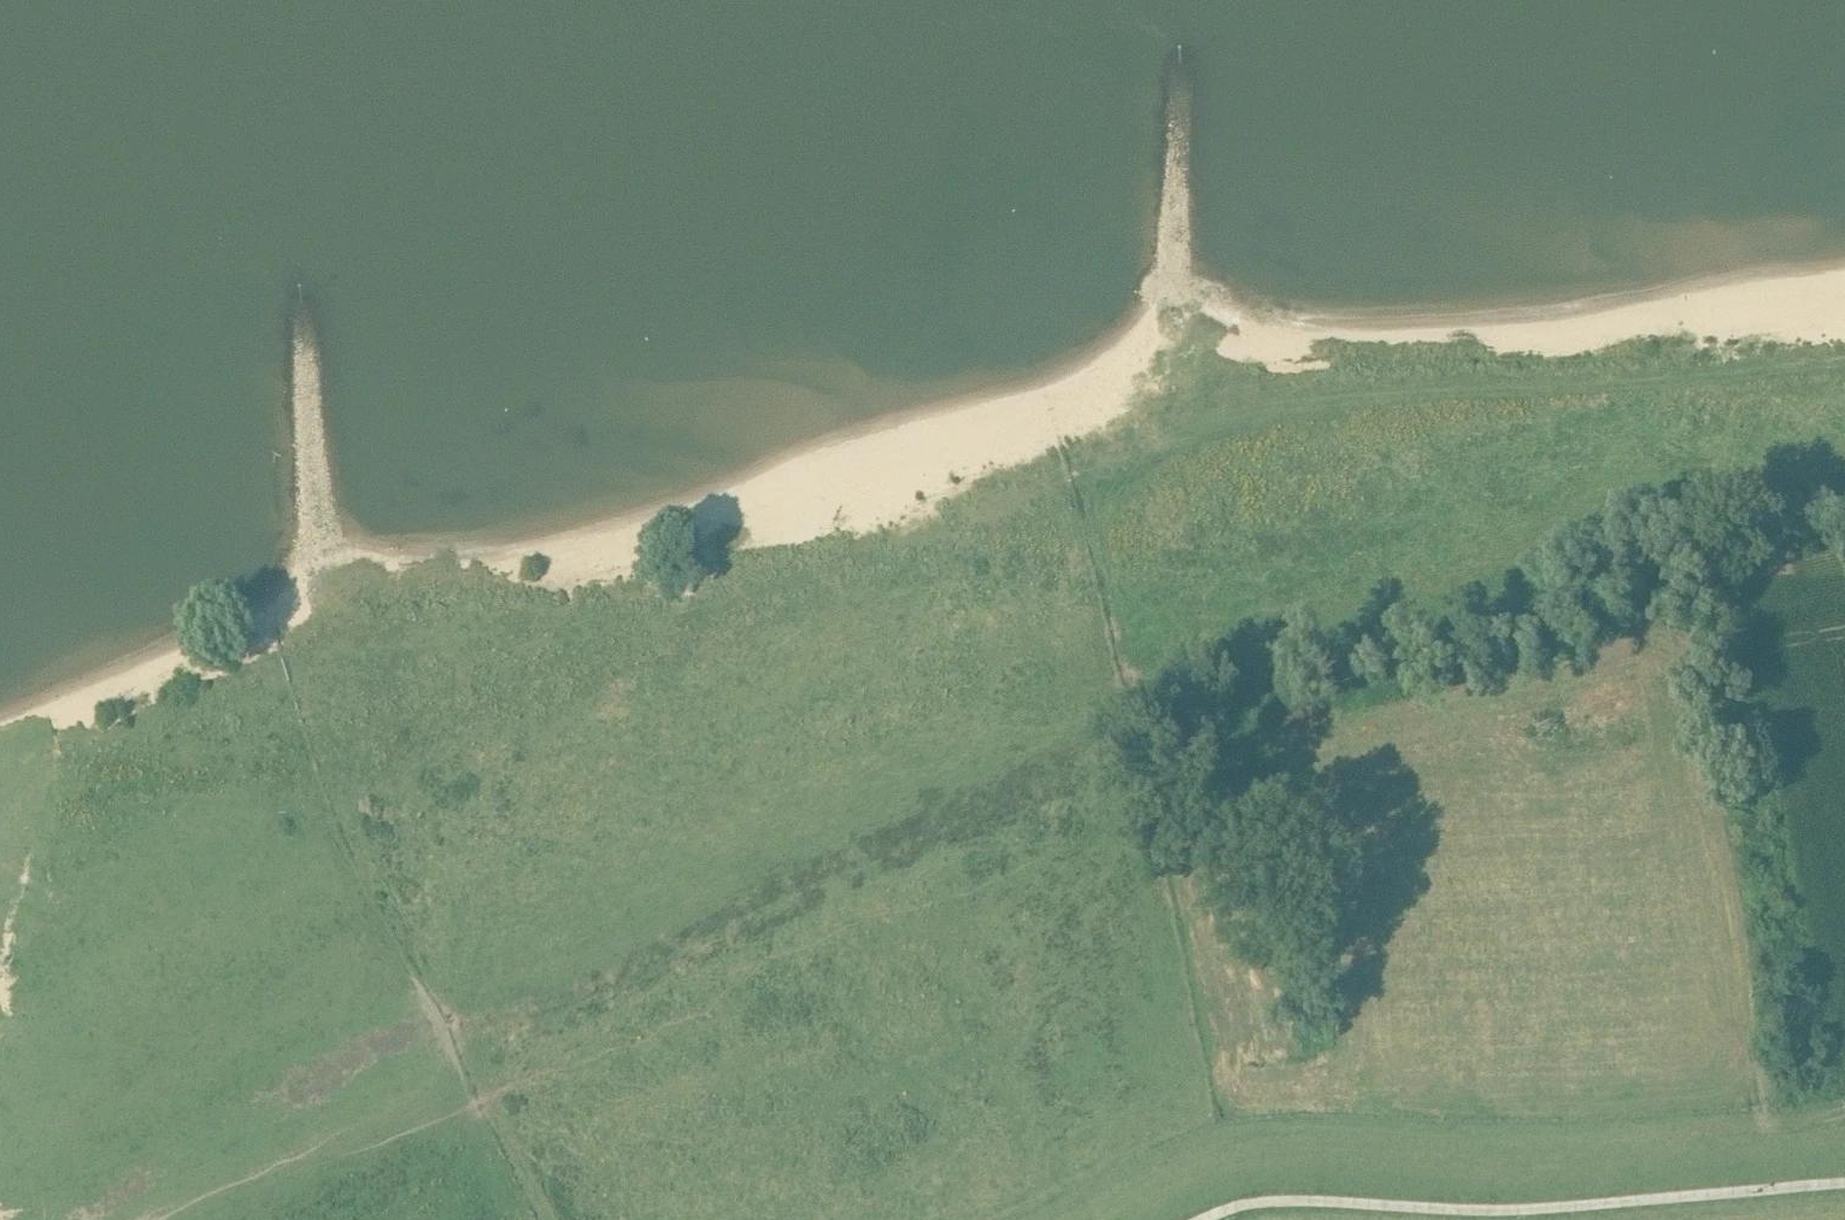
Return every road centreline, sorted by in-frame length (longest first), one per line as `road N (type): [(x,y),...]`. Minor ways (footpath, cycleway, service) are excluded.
road 1 (track): [(1159,1159),(1211,1138),(1302,1129),(1617,1130),(1844,1110)]

